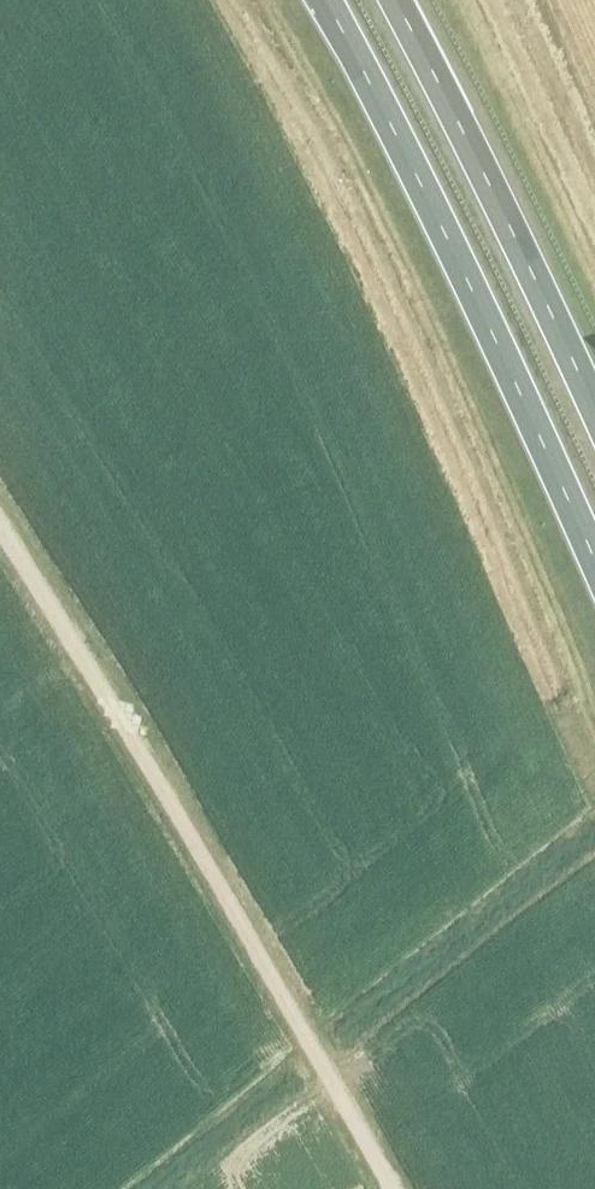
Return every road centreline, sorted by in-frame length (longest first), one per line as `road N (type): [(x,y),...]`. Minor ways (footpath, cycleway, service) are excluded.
road 1 (track): [(394,1188),(137,740),(0,525)]
road 2 (trunk): [(326,0),(492,331),(594,561)]
road 3 (trunk): [(594,408),(396,0)]

